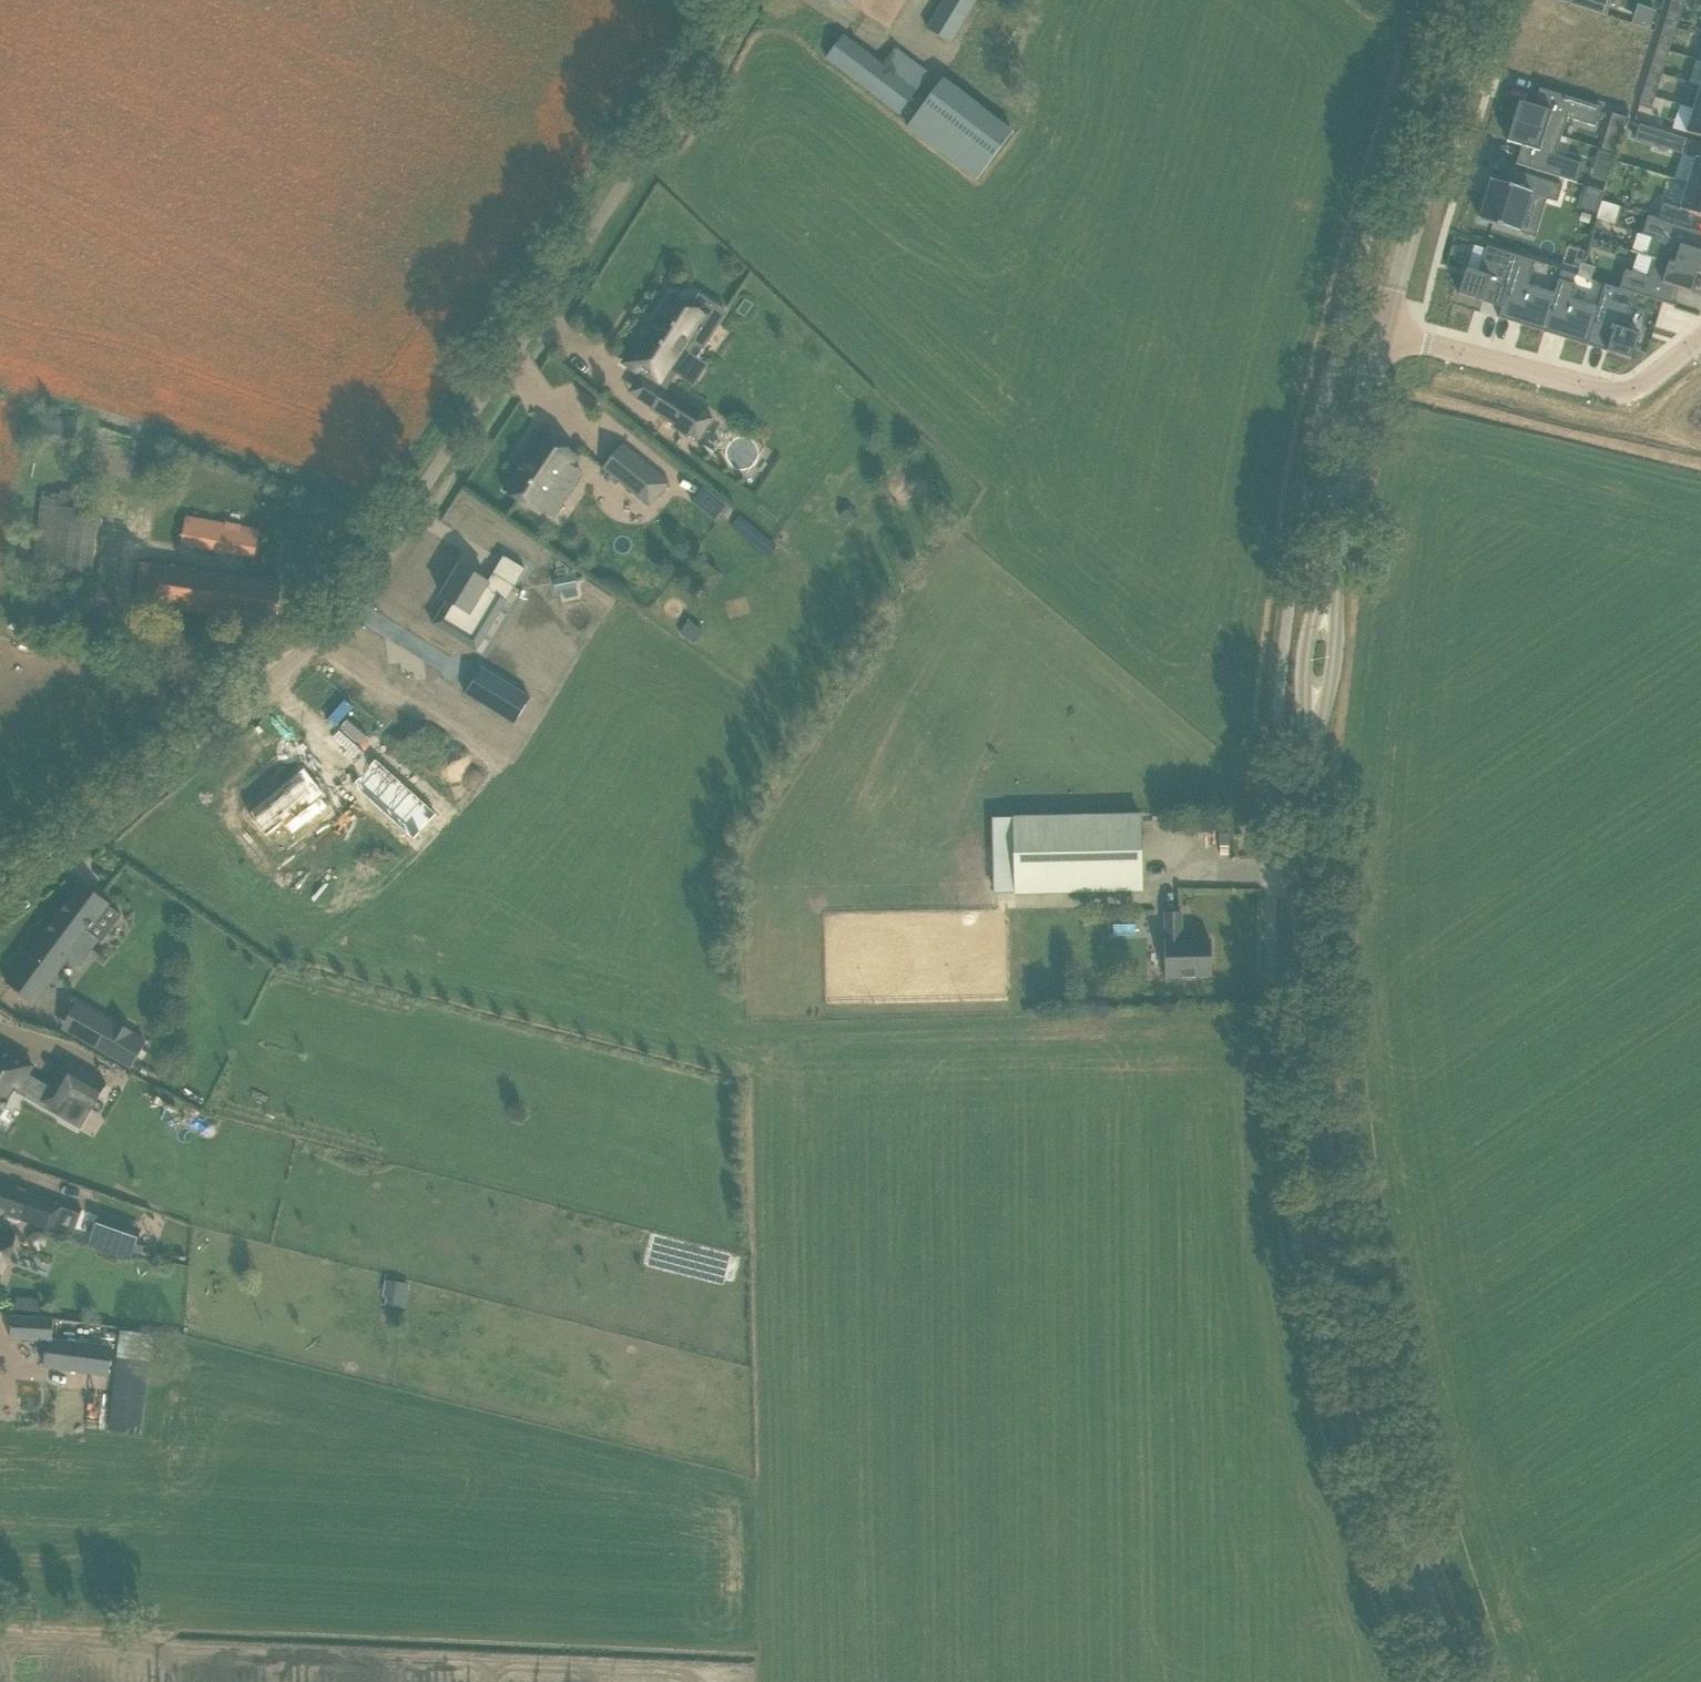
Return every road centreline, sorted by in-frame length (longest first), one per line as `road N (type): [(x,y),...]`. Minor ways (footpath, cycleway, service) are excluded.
road 1 (unclassified): [(0,901),(350,607),(741,0)]
road 2 (unclassified): [(1456,1681),(1396,1506),(1324,1178),(1309,951),(1313,734)]
road 3 (residential): [(1382,330),(1481,0)]
road 4 (residential): [(1700,339),(1644,384),(1621,391),(1382,330)]
road 5 (unclassified): [(1328,590),(1382,330)]
road 6 (unclassified): [(1328,590),(1308,634),(1304,682),(1313,734)]
road 7 (unclassified): [(1313,734),(1337,637),(1328,590)]

